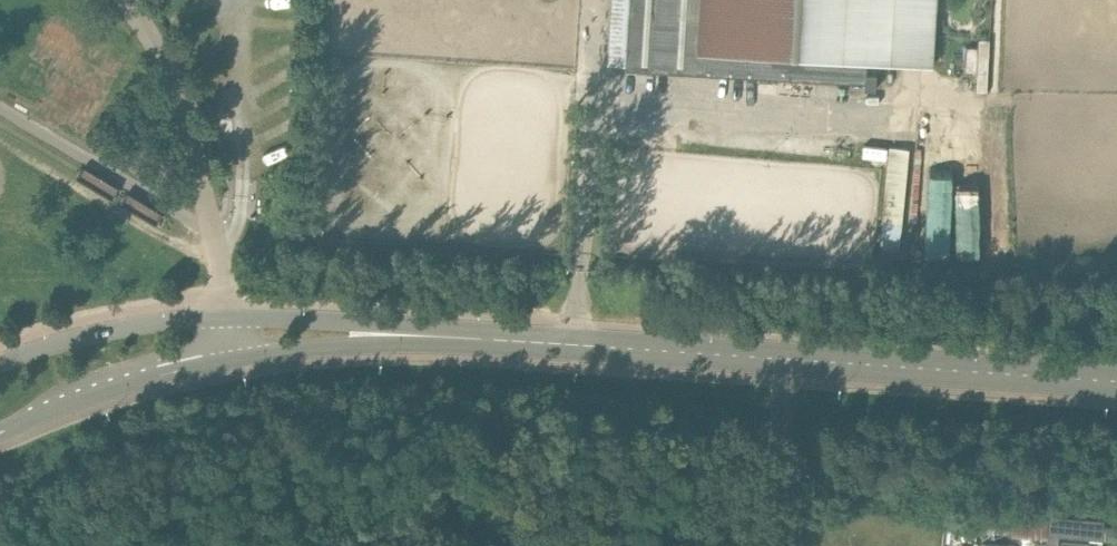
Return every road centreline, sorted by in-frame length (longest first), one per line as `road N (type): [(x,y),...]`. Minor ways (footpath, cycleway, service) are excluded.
road 1 (tertiary): [(786,358),(388,334)]
road 2 (unclassified): [(224,316),(221,258),(179,94),(127,0)]
road 3 (tertiary): [(1116,379),(786,358)]
road 4 (tertiary): [(0,432),(129,384),(233,358)]
road 5 (tertiary): [(224,316),(91,333),(0,362)]
road 6 (residential): [(786,358),(772,545)]
road 7 (tertiary): [(388,334),(325,318),(224,316)]
road 8 (tertiary): [(233,358),(388,334)]

